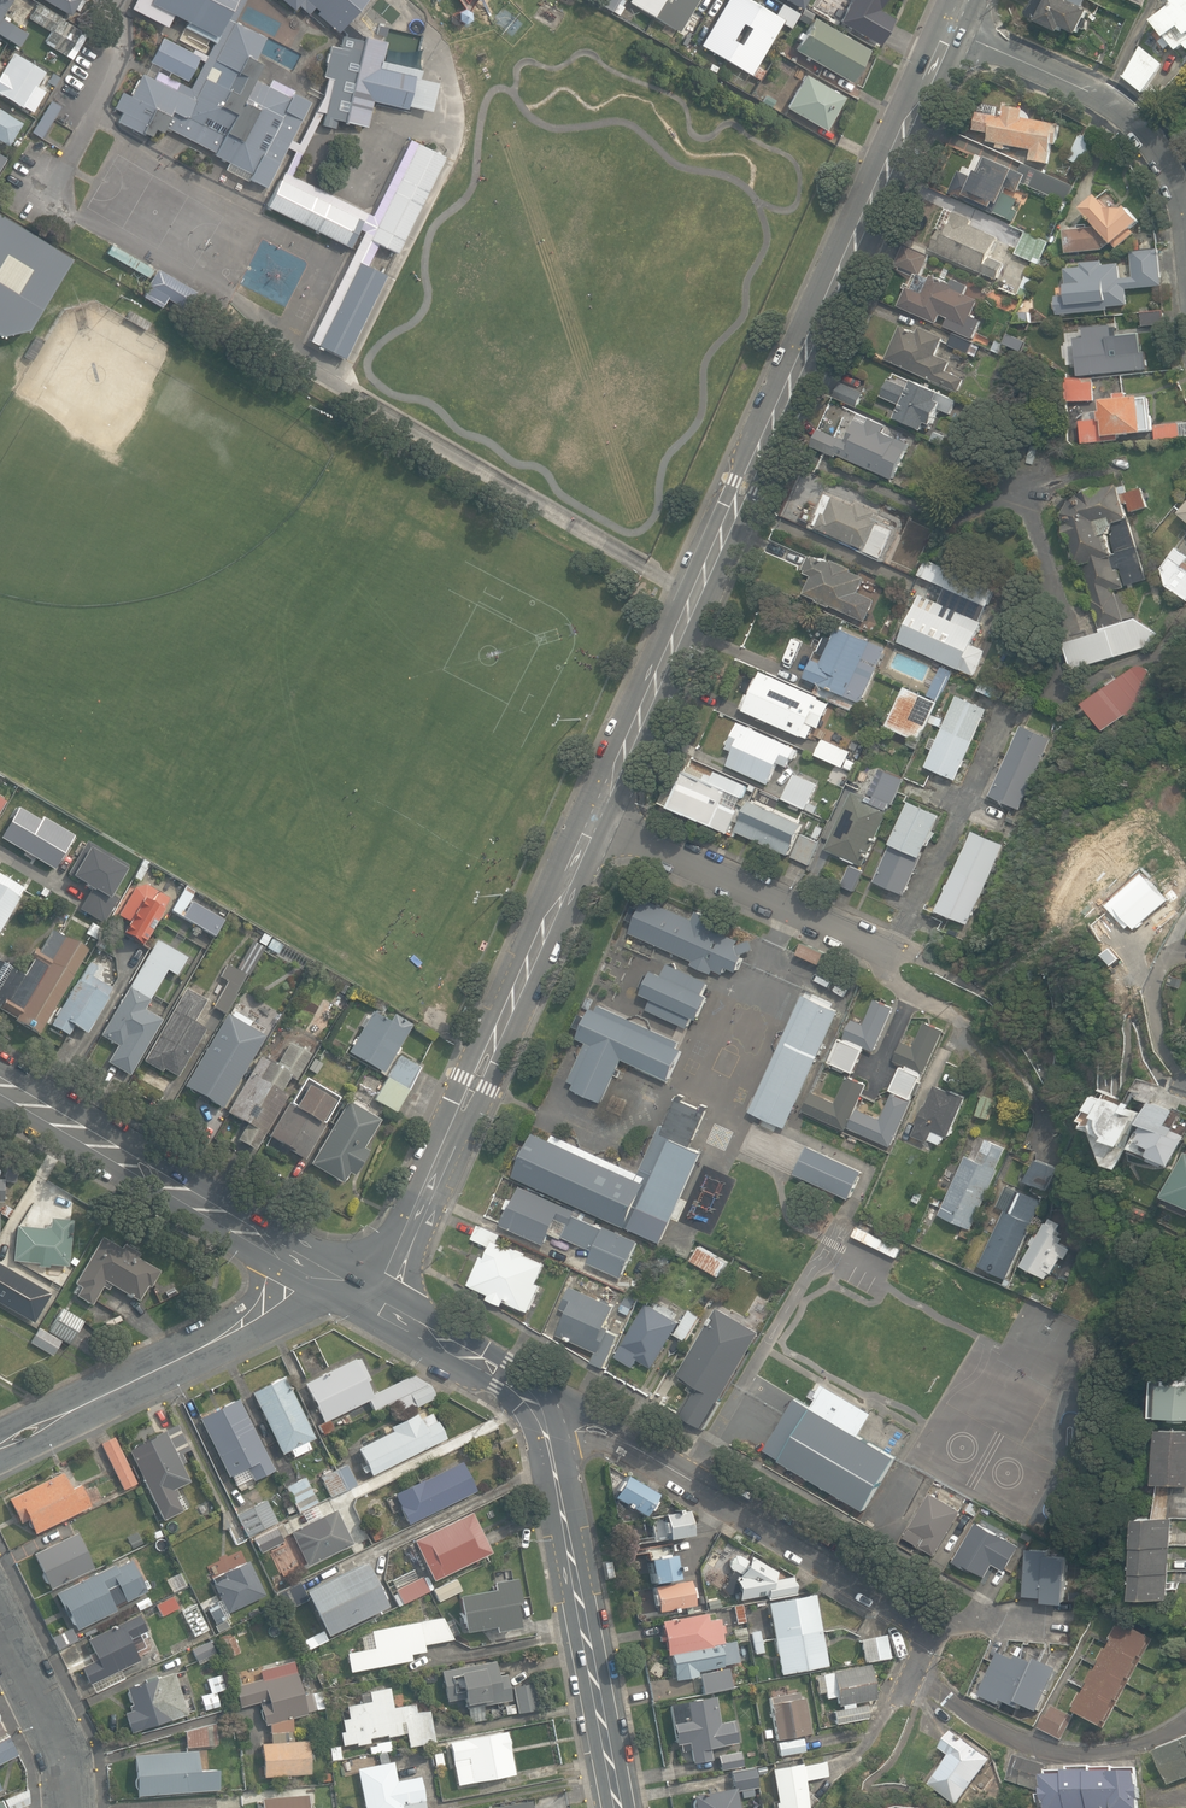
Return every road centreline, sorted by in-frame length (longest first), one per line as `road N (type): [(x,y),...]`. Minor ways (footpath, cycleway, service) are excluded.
road 1 (tertiary): [(598,819),(951,30)]
road 2 (tertiary): [(373,1299),(598,819)]
road 3 (residential): [(911,1675),(922,1651),(907,1618),(596,1427),(536,1404)]
road 4 (secondary): [(620,1807),(536,1404)]
road 5 (unclassified): [(0,1444),(248,1320),(306,1258)]
road 6 (secondary): [(306,1258),(0,1080)]
road 7 (residential): [(1185,246),(1170,167),(1140,122),(1123,106),(951,30)]
road 8 (residential): [(598,819),(890,950)]
road 9 (residential): [(911,1675),(976,1723),(1067,1753),(1173,1736),(1185,1726)]
road 10 (residential): [(0,1616),(69,1755),(73,1807)]
road 11 (secondary): [(536,1404),(505,1373),(373,1299)]

